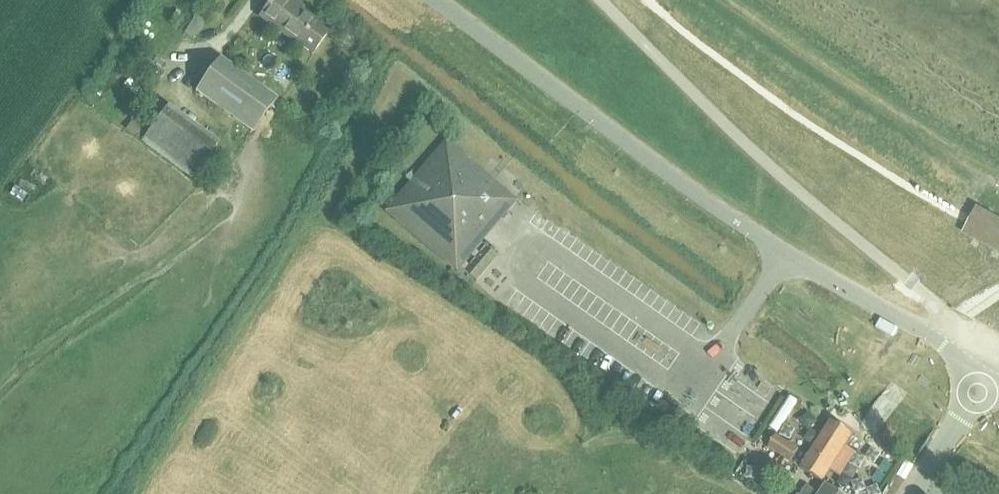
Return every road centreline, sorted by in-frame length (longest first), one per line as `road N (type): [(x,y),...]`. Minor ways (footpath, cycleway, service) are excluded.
road 1 (residential): [(989,375),(785,257),(436,0)]
road 2 (residential): [(915,493),(989,375)]

